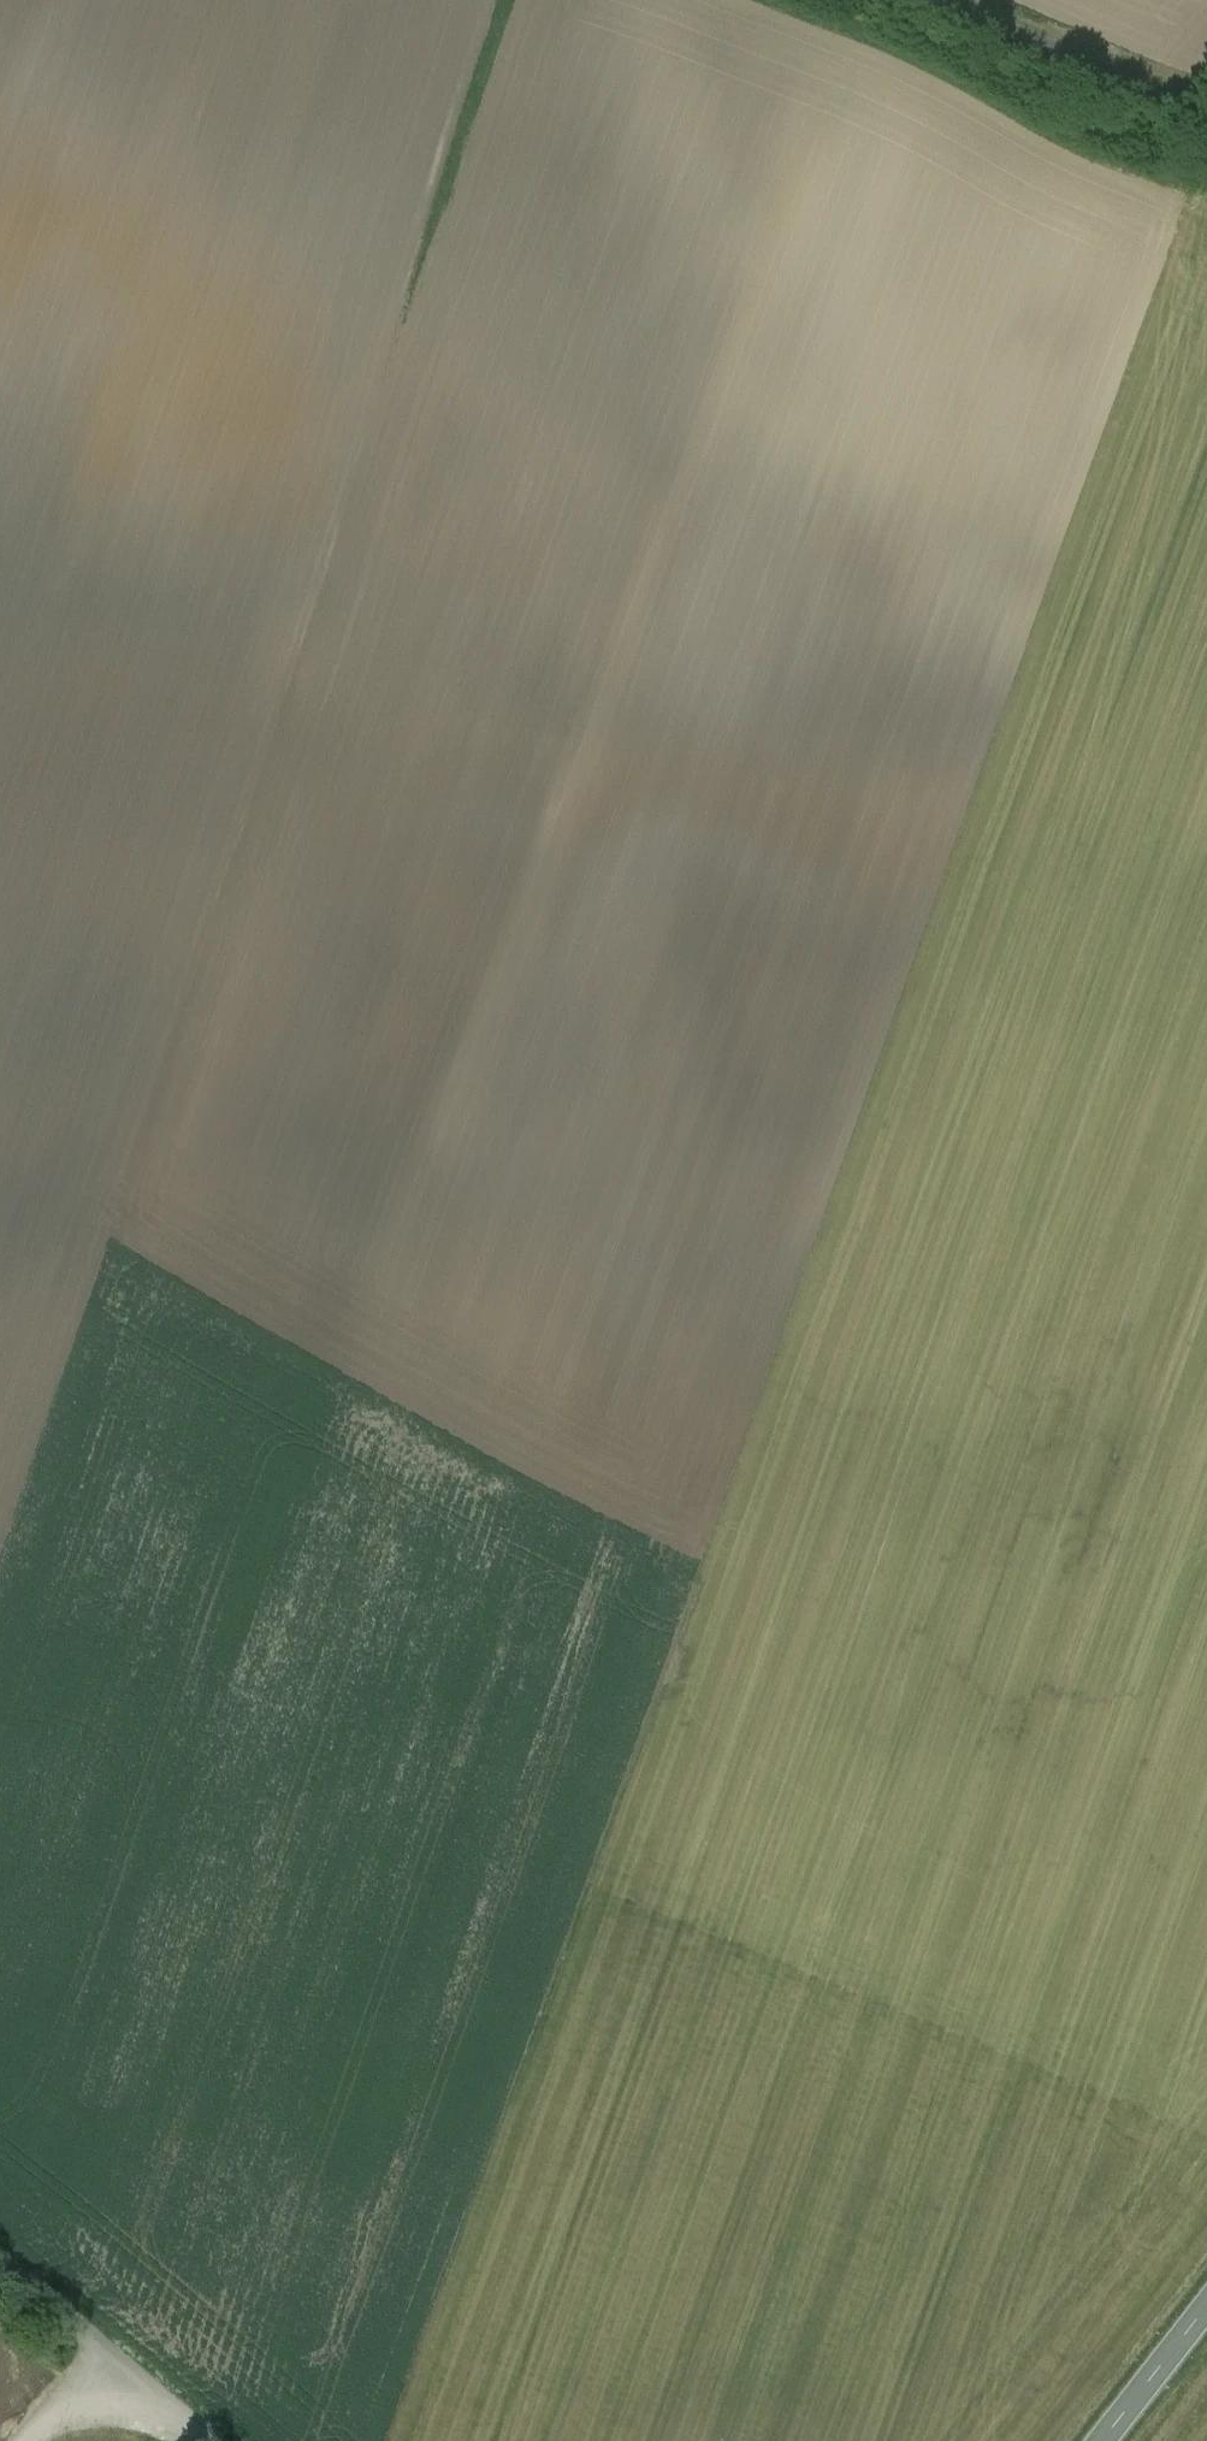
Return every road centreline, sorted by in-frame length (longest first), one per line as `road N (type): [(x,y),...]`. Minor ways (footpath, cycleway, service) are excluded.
road 1 (track): [(0,2267),(202,2440)]
road 2 (unclassified): [(971,0),(1206,94)]
road 3 (secondary): [(1101,2440),(1206,2305)]

